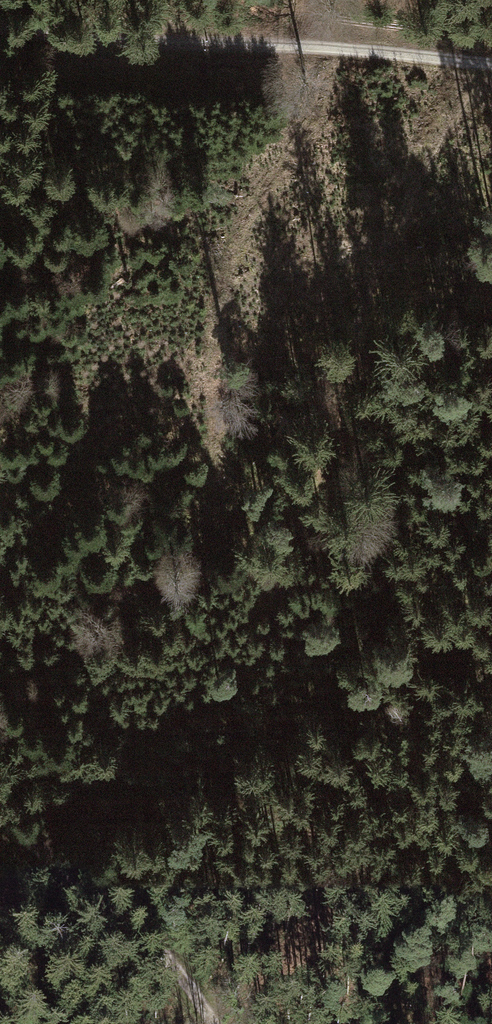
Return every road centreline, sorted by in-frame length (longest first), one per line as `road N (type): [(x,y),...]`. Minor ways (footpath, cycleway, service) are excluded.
road 1 (track): [(0,38),(420,50),(491,59)]
road 2 (track): [(0,681),(104,629),(373,427)]
road 3 (track): [(202,1023),(127,935),(0,820)]

